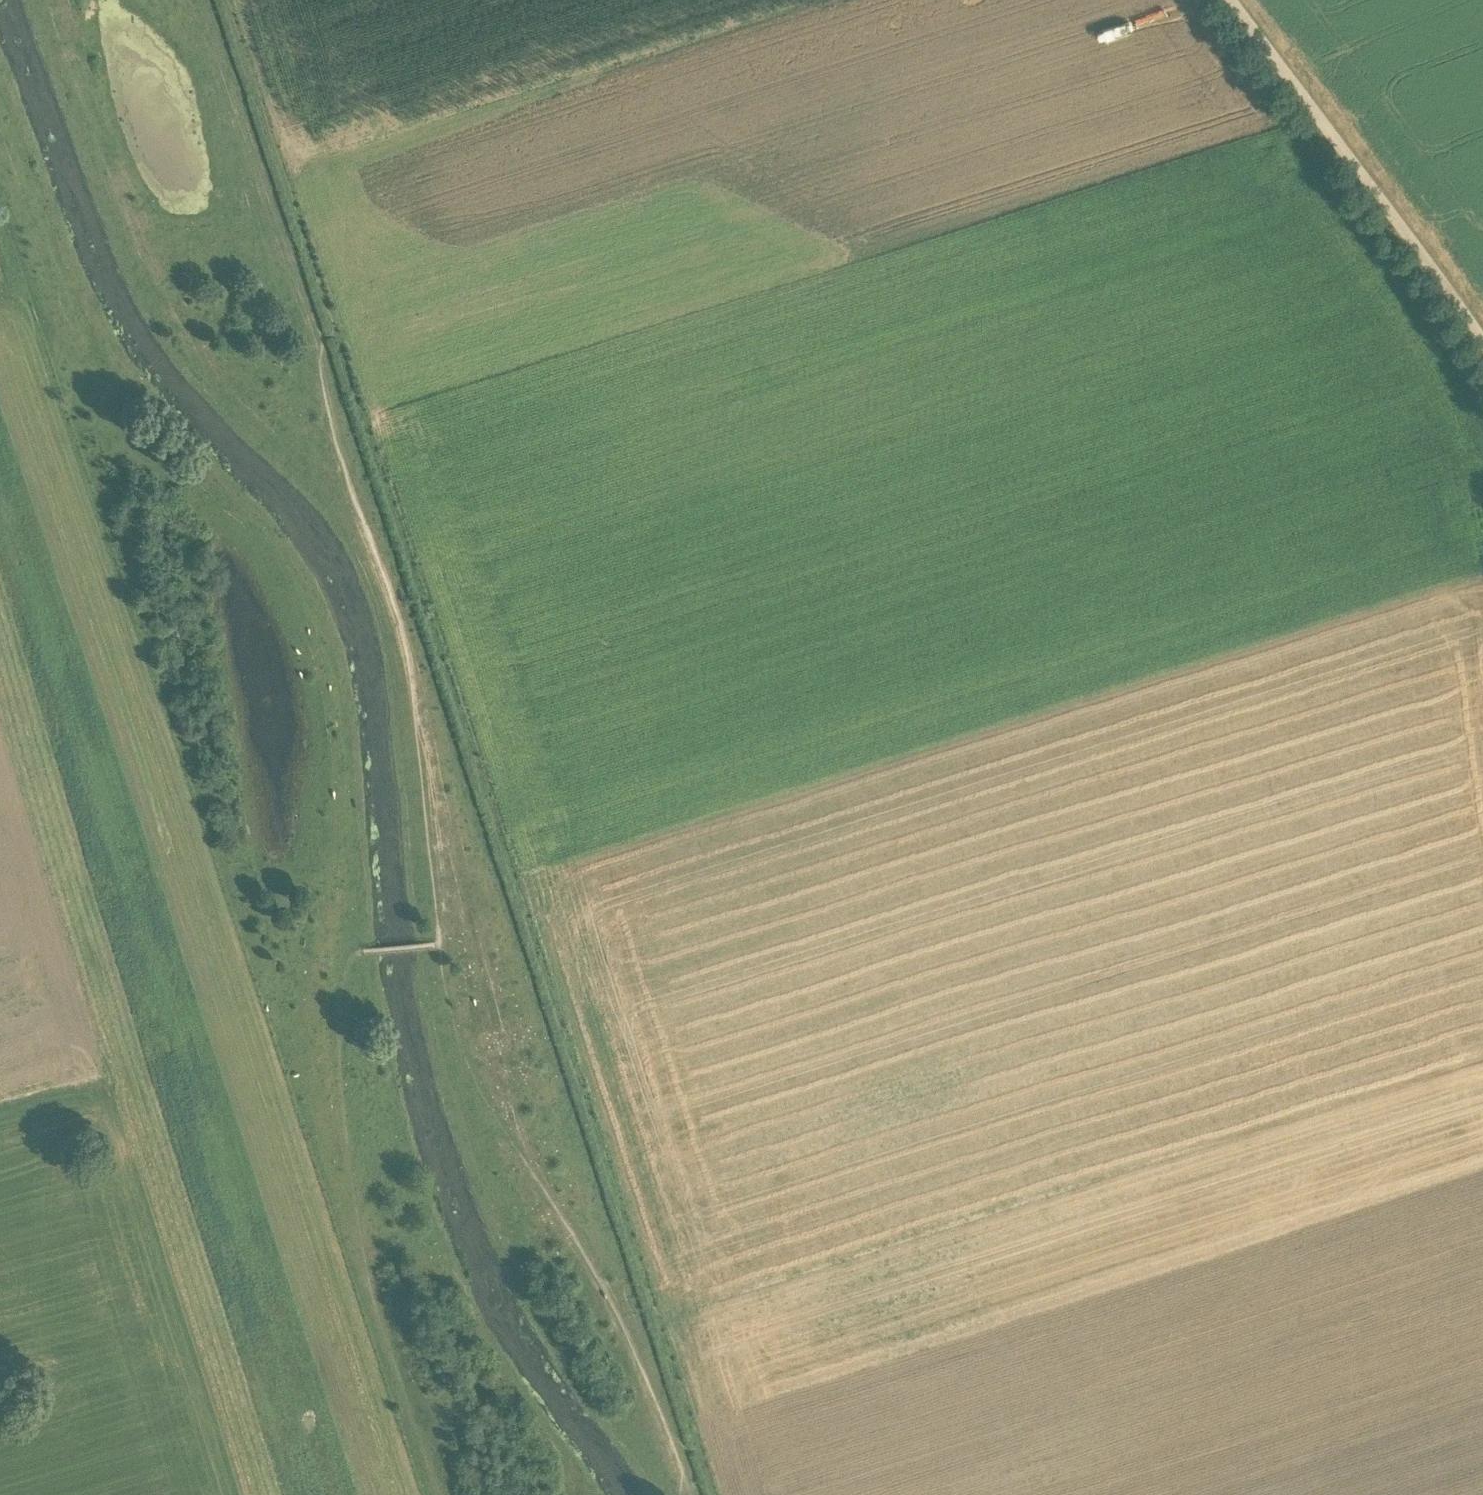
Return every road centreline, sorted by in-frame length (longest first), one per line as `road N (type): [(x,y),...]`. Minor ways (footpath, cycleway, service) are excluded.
road 1 (unclassified): [(1482,343),(1225,0)]
road 2 (track): [(198,0),(319,353)]

